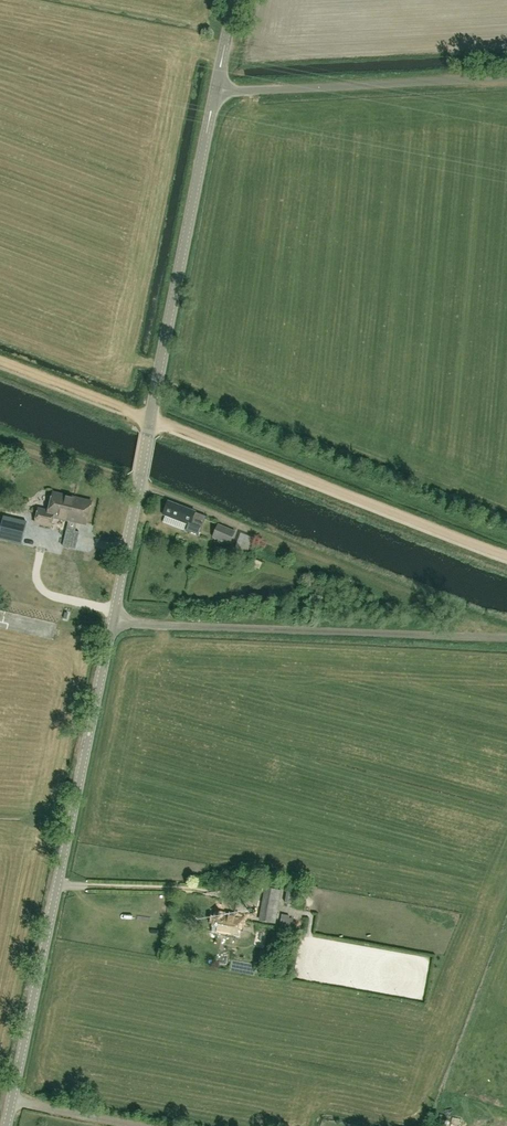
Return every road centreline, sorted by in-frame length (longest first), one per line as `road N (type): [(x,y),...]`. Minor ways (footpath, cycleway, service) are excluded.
road 1 (tertiary): [(7,1125),(113,624)]
road 2 (unclassified): [(113,624),(506,638)]
road 3 (track): [(506,554),(170,426)]
road 4 (tertiary): [(151,419),(213,91)]
road 5 (unclassified): [(506,77),(213,91)]
road 6 (tertiary): [(113,624),(151,419)]
road 7 (track): [(0,361),(151,419)]

